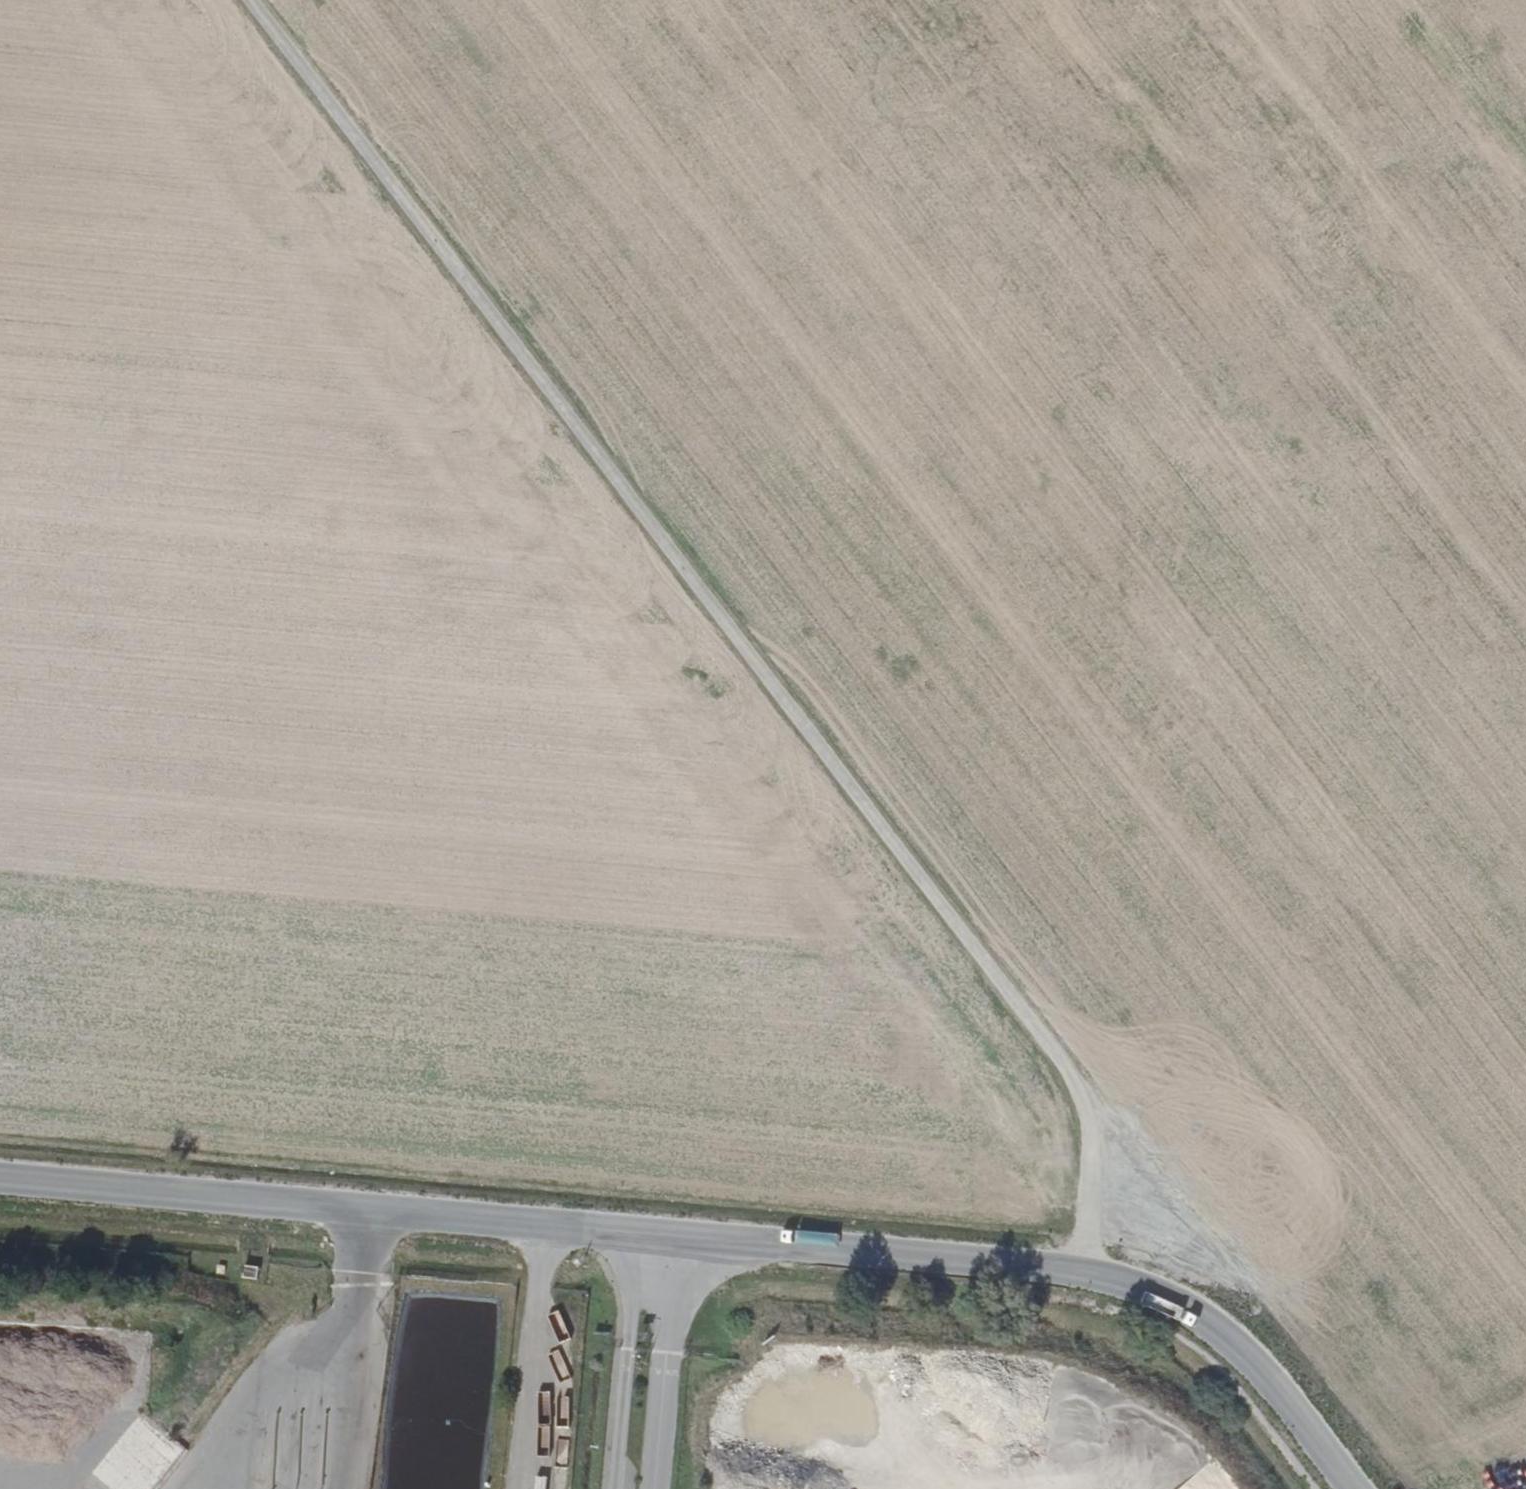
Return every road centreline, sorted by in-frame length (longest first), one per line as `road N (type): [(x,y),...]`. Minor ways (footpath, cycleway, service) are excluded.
road 1 (track): [(250,0),(1075,1081),(1091,1121),(1085,1271)]
road 2 (unclassified): [(1359,1488),(1252,1356),(1210,1318),(1130,1279),(0,1182)]

